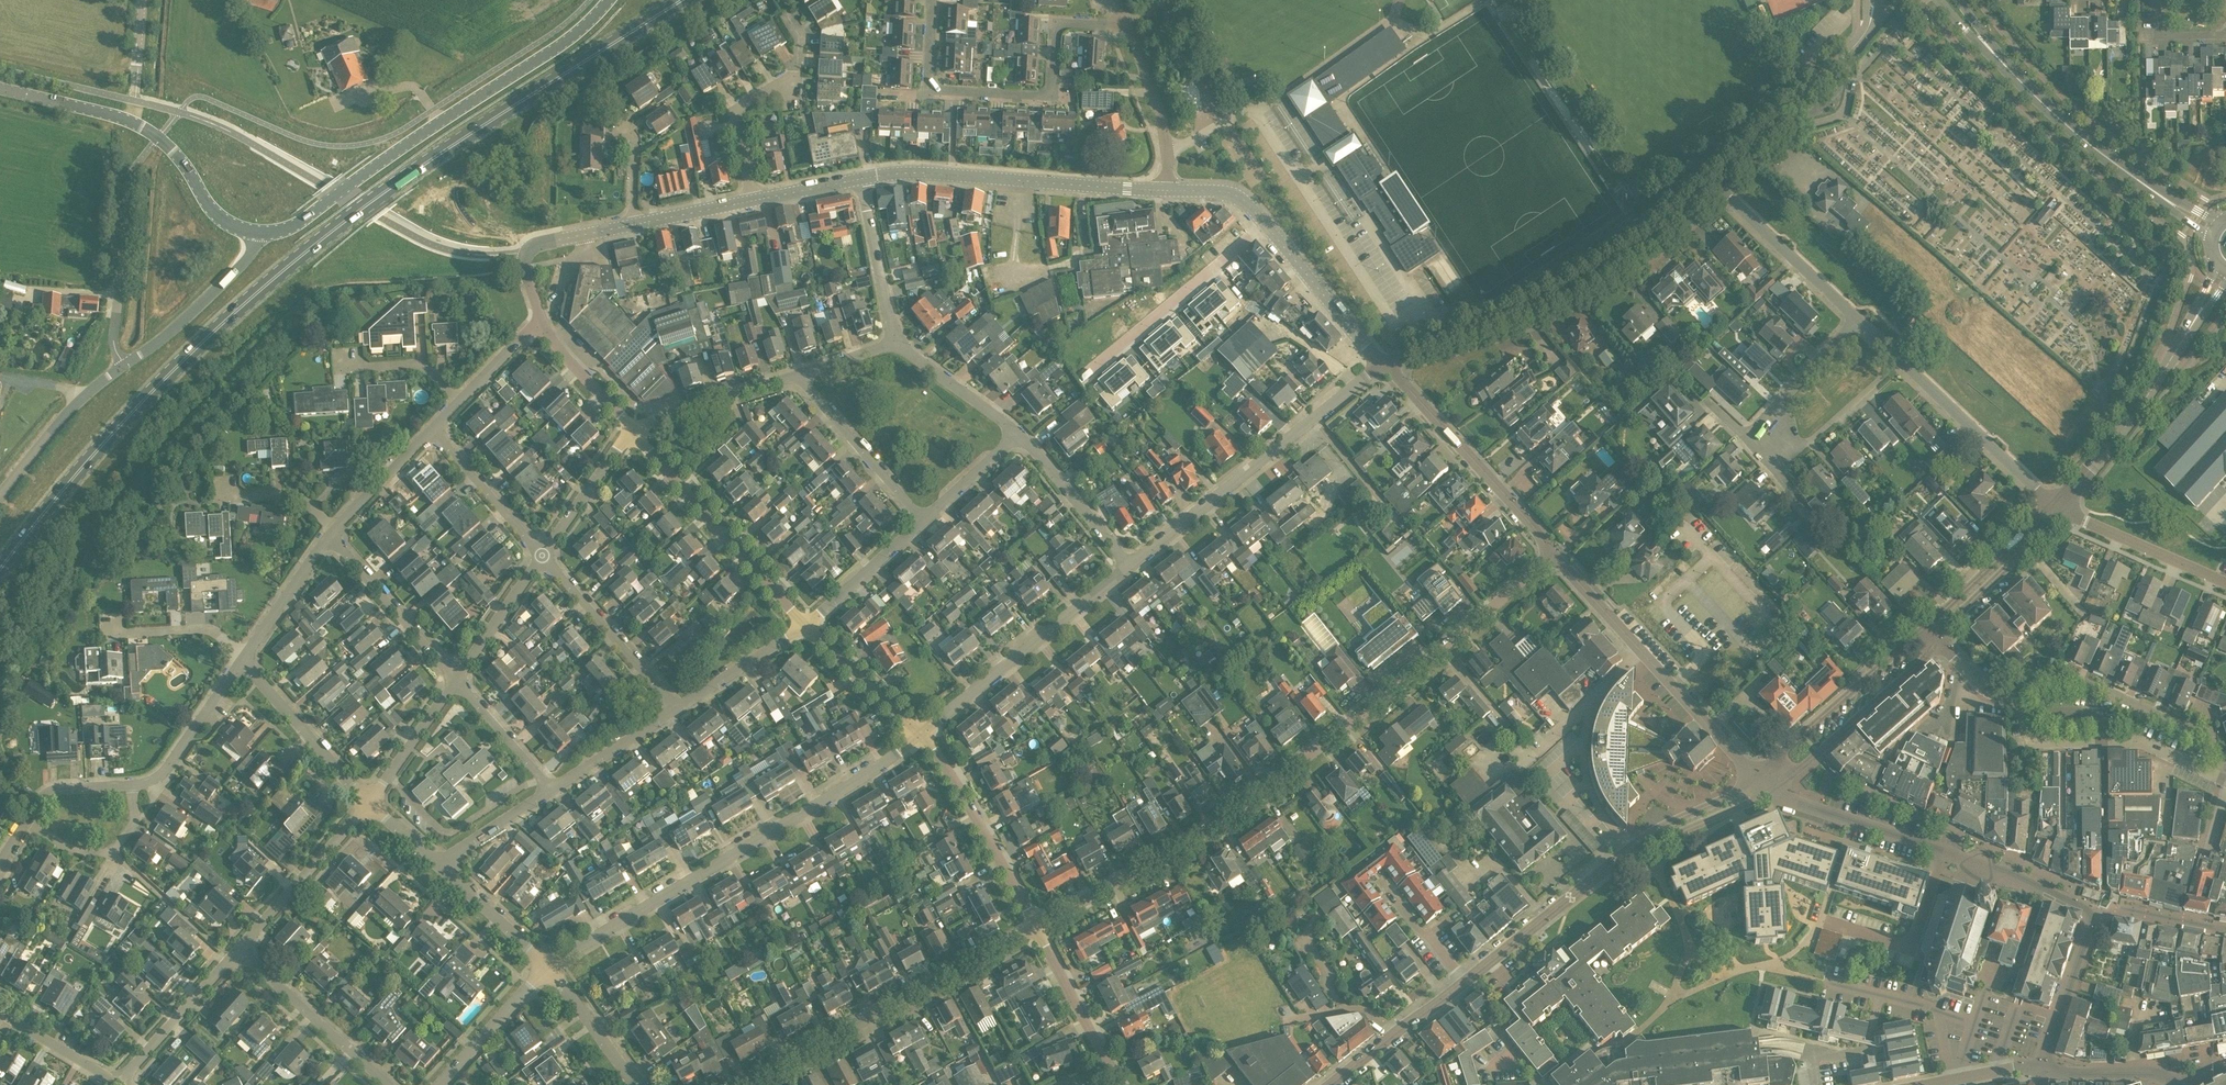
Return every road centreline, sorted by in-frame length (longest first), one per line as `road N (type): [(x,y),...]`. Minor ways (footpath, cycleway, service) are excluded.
road 1 (primary): [(0,570),(132,414),(282,272),(412,172),(685,0)]
road 2 (residential): [(1036,927),(1170,852),(1301,762),(1554,552)]
road 3 (unclassified): [(551,964),(878,767),(920,733)]
road 4 (secondary): [(607,0),(568,38),(304,218),(258,232)]
road 5 (unclassified): [(1383,363),(1559,301),(1646,248),(1718,188)]
road 6 (residential): [(743,1084),(1036,927)]
road 7 (unclassified): [(1128,565),(1383,363)]
road 8 (secondary): [(0,88),(144,128),(176,156),(224,222),(258,232)]
road 9 (unclassified): [(860,178),(921,171),(1167,188)]
road 10 (unclassified): [(1756,775),(1554,552)]
road 11 (residential): [(1966,858),(2091,913),(2042,1065)]
road 12 (tertiary): [(2056,505),(2158,381),(2224,272)]
road 13 (secondary): [(2214,231),(2081,136),(1998,58)]
road 14 (residential): [(926,90),(1050,96),(1058,24),(1129,25)]
road 15 (unclassified): [(920,733),(1128,565)]
road 16 (unclassified): [(804,626),(632,429)]
road 17 (unclassified): [(1554,552),(1383,363)]
road 18 (residential): [(1087,373),(1266,226)]
road 19 (unclassified): [(1036,927),(920,733)]
road 20 (tertiary): [(1770,791),(1923,659),(1934,638)]
road 21 (residential): [(753,199),(733,114),(764,93),(794,90),(799,37),(790,22)]
road 22 (tertiary): [(1923,627),(1756,775)]
road 23 (tertiary): [(1464,982),(1638,845)]
road 24 (unclassified): [(1718,188),(1868,28)]
road 25 (residential): [(2056,505),(1900,361)]
road 26 (residential): [(1966,858),(1770,791)]
road 27 (residential): [(677,709),(540,556)]
road 28 (residential): [(389,1084),(240,951)]
road 29 (residential): [(240,951),(370,802)]
road 30 (residential): [(921,525),(802,371)]
road 31 (unclassified): [(258,232),(244,260),(209,295),(122,366)]
road 32 (residential): [(370,802),(242,659)]
road 33 (residential): [(457,678),(330,536)]
road 34 (residential): [(1856,318),(1718,188)]
road 35 (residential): [(2225,581),(2056,505)]
road 36 (unclassified): [(541,321),(524,253),(633,224)]
road 37 (tertiary): [(1934,638),(2052,521),(2056,505)]
road 38 (tertiary): [(2056,505),(2038,511),(1923,627)]
road 39 (residential): [(117,1084),(240,951)]
road 40 (unclassified): [(1383,363),(1266,226)]
road 41 (residential): [(632,429),(802,371)]
road 42 (unclassified): [(0,495),(75,404),(122,366)]
road 43 (residential): [(133,784),(134,821),(113,853),(73,850),(25,820)]
road 44 (residential): [(133,784),(164,771),(242,659)]
road 45 (residential): [(895,344),(860,178)]
road 46 (residential): [(540,556),(430,427)]
road 47 (residential): [(1167,188),(1163,120),(1129,25)]
road 48 (residential): [(1022,435),(1128,565)]
road 49 (tertiary): [(1332,1084),(1464,982)]
road 50 (residential): [(2213,773),(2212,736),(2093,685)]
road 51 (unclassified): [(439,1084),(551,964)]
road 52 (residential): [(1900,361),(1780,472)]
road 53 (residential): [(1746,437),(1856,318)]
road 54 (unclassified): [(1111,1069),(1036,927)]
road 55 (unclassified): [(920,733),(804,626)]
road 56 (residential): [(540,556),(632,429)]
road 57 (residential): [(895,344),(1022,435)]
road 58 (residential): [(804,626),(921,525)]
road 59 (residential): [(677,709),(804,626)]
road 60 (residential): [(551,964),(438,863)]
road 61 (residential): [(370,802),(457,678)]
road 62 (residential): [(242,659),(330,536)]
road 63 (residential): [(551,791),(677,709)]
road 64 (residential): [(242,659),(214,631),(115,634),(114,625)]
road 65 (residential): [(457,678),(540,556)]
road 66 (residential): [(636,1084),(551,964)]
road 67 (residential): [(551,791),(457,678)]
road 68 (tertiary): [(1638,845),(1770,791)]
road 69 (unclassified): [(632,429),(541,321)]
road 70 (residential): [(336,530),(430,427)]
road 71 (residential): [(2175,1084),(2159,1071),(2042,1065)]
road 72 (residential): [(1817,1084),(1816,1052),(1867,1050),(1880,997)]
road 73 (tertiary): [(1756,775),(1638,845)]
road 74 (residential): [(117,1084),(0,1013)]
road 75 (residential): [(336,530),(301,496),(228,498),(227,484)]
road 76 (residential): [(921,525),(1022,435)]
road 77 (residential): [(438,863),(551,791)]
road 78 (residential): [(1381,882),(1464,982)]
road 79 (residential): [(2012,697),(2028,713),(2029,743),(2103,741)]
road 80 (residential): [(459,398),(421,366),(345,369)]
road 81 (unclassified): [(633,224),(753,199)]
road 82 (residential): [(25,820),(52,791),(133,784)]

